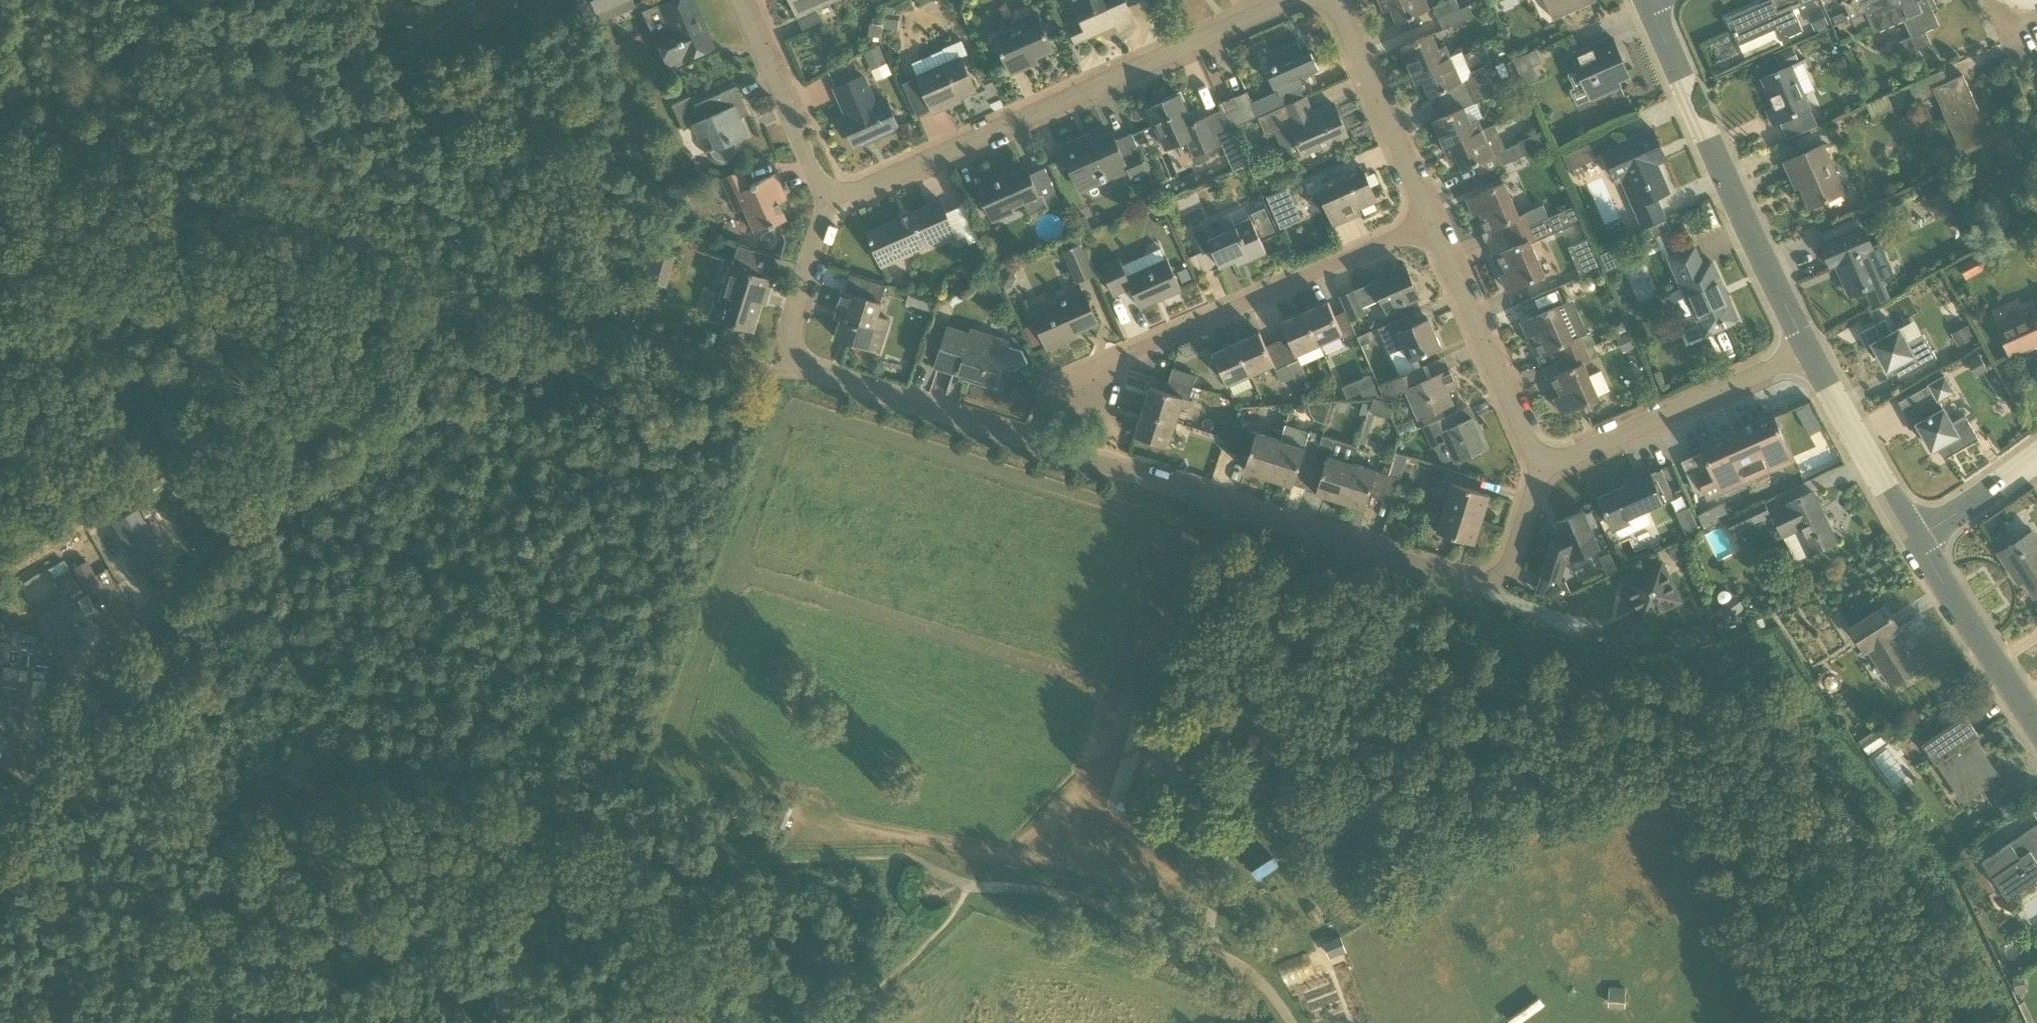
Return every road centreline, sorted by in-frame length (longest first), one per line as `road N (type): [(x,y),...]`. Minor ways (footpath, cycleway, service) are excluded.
road 1 (residential): [(0,830),(108,654),(391,363),(447,323),(500,309),(573,315),(770,372),(794,364)]
road 2 (residential): [(1538,467),(1513,557),(1493,576),(1470,582),(794,364)]
road 3 (residential): [(1284,0),(829,202)]
road 4 (residential): [(1088,388),(1124,357),(1433,221)]
road 5 (residential): [(1807,348),(1648,0)]
road 6 (residential): [(1807,348),(1700,406),(1538,467)]
road 7 (residential): [(1538,467),(1433,221)]
road 8 (residential): [(1433,221),(1326,0)]
road 9 (residential): [(1927,542),(1807,348)]
road 10 (residential): [(829,202),(738,0)]
road 11 (residential): [(2036,700),(1927,542)]
road 12 (residential): [(794,364),(789,321),(829,202)]
road 13 (residential): [(1927,542),(2036,454)]

